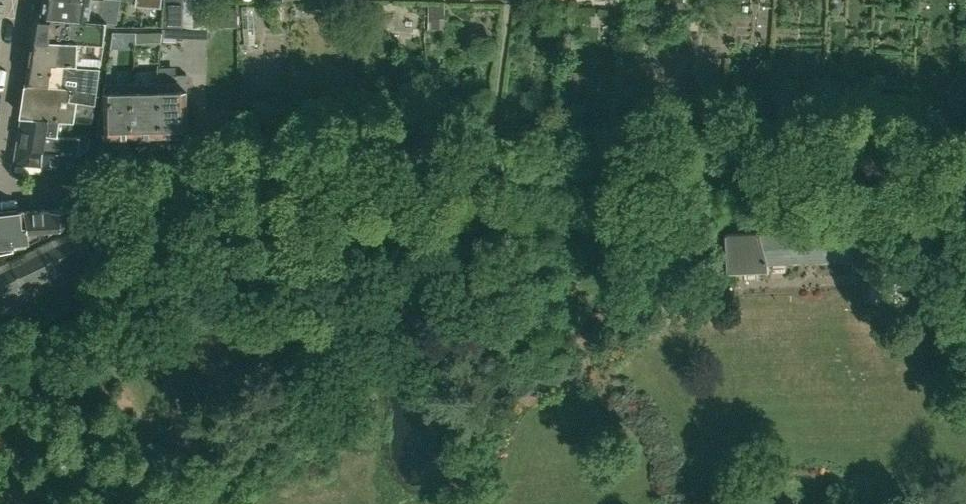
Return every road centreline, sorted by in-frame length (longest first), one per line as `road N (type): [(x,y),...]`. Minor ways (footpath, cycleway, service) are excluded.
road 1 (track): [(965,237),(897,278),(445,298),(303,286),(229,297),(170,317),(126,350),(103,409),(104,503)]
road 2 (residential): [(965,165),(195,189)]
road 3 (unclassified): [(0,194),(195,189)]
road 4 (unclassified): [(0,175),(25,0)]

